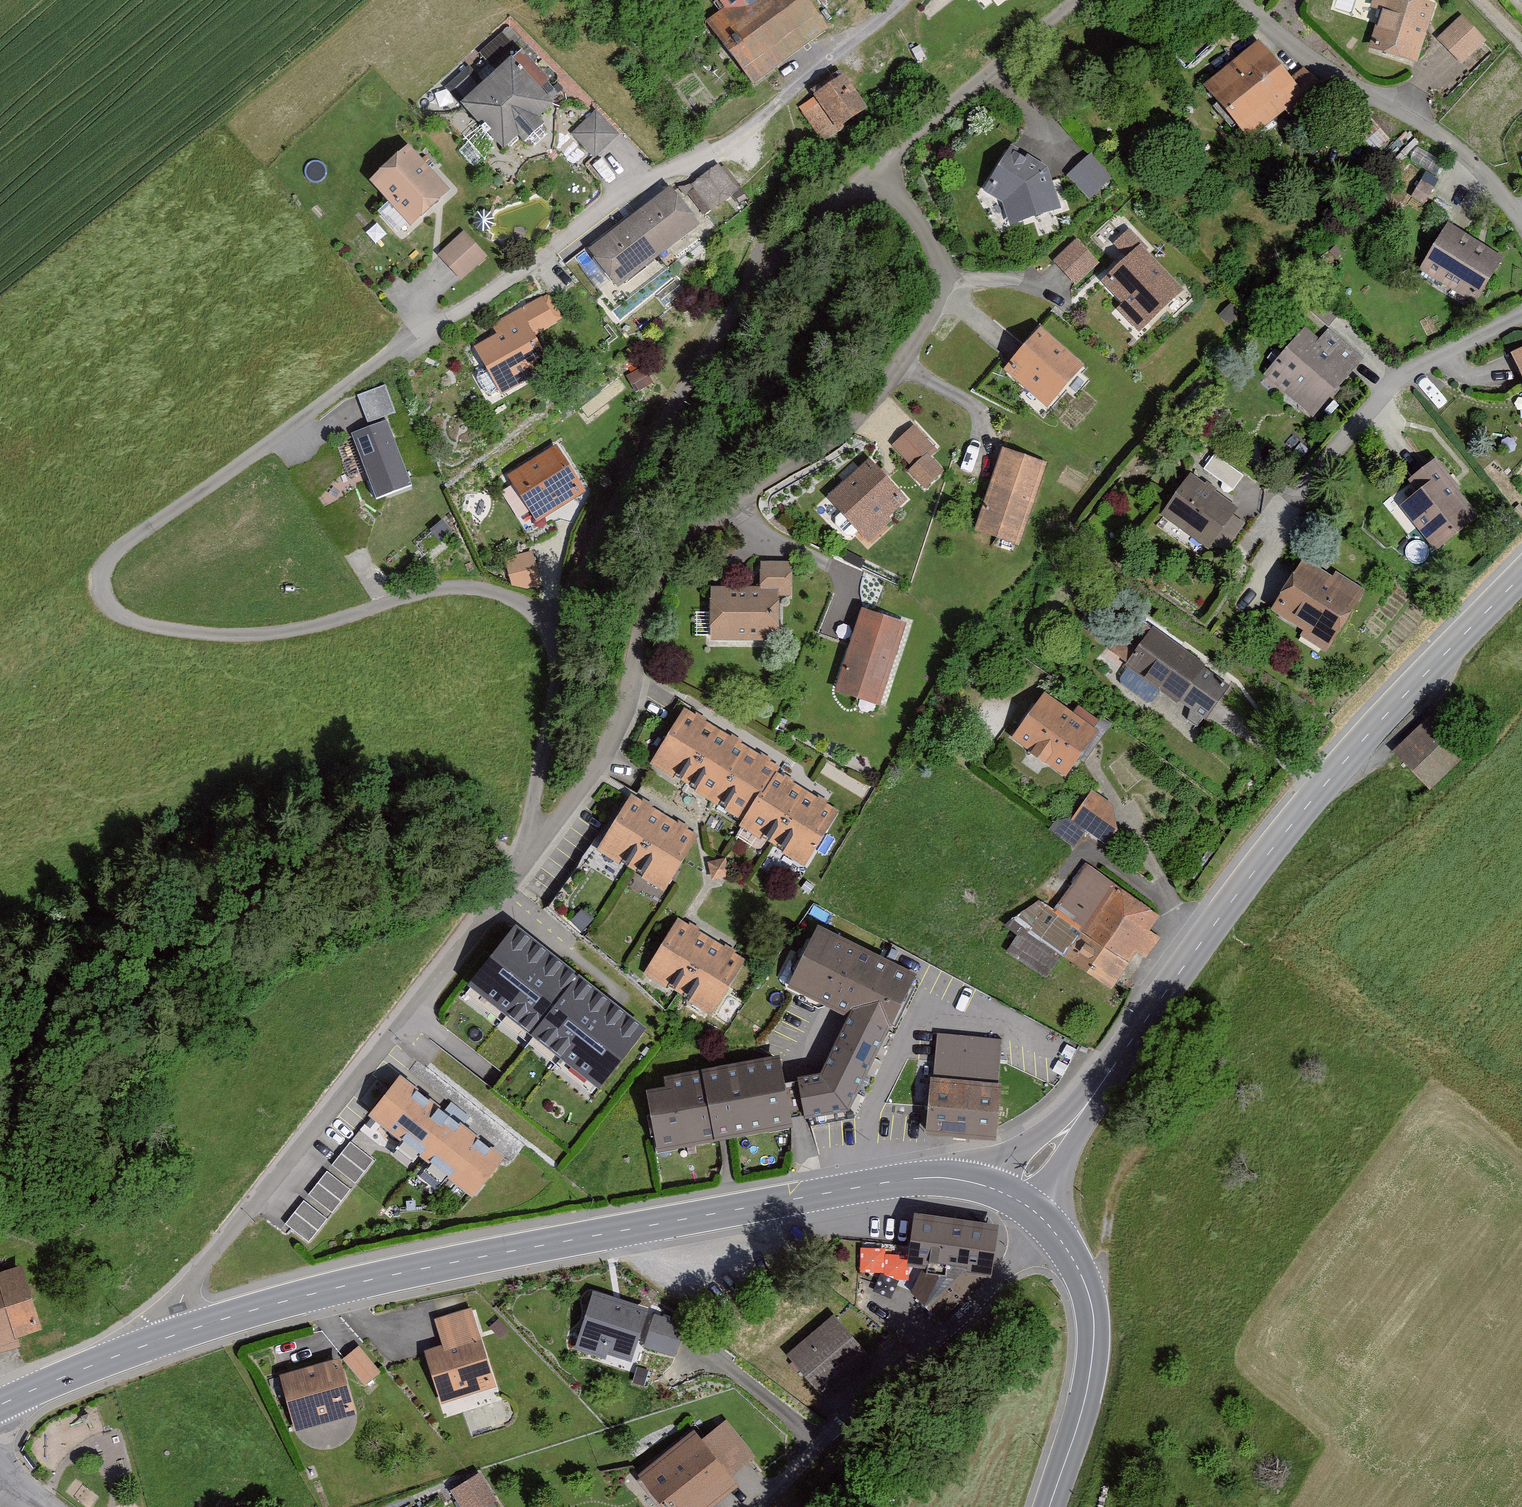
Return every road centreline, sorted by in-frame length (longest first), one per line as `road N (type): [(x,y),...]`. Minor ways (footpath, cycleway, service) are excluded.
road 1 (residential): [(908,0),(714,155),(661,170),(543,249),(97,574),(97,598),(113,618),(164,633),(237,639),(308,630),(451,589),(497,596),(547,623),(568,647)]
road 2 (secondary): [(159,1341),(360,1282),(864,1188),(941,1179),(989,1185),(1014,1197)]
road 3 (residential): [(868,173),(925,229),(940,268),(940,308),(833,440),(731,504),(680,548),(652,588),(625,711),(587,778),(525,852)]
road 4 (secondary): [(1014,1197),(1170,1005),(1282,839),(1521,578)]
road 5 (residential): [(159,1341),(172,1305),(490,914),(525,852)]
road 6 (residential): [(568,647),(596,557),(761,273),(868,173)]
road 7 (residential): [(1049,1227),(769,1506)]
road 8 (residential): [(1229,0),(1383,111),(1449,146),(1521,227)]
road 9 (residential): [(1521,316),(1394,378),(1262,549)]
road 10 (secondary): [(1049,1227),(1089,1291),(1095,1322),(1077,1433),(1052,1506)]
road 11 (residential): [(868,173),(1083,0)]
road 12 (residential): [(525,852),(568,647)]
road 13 (secondary): [(0,1405),(159,1341)]

